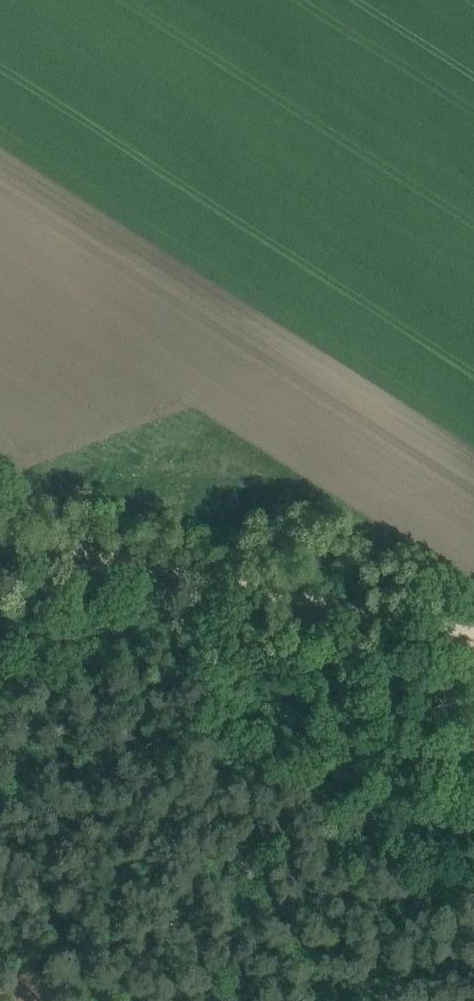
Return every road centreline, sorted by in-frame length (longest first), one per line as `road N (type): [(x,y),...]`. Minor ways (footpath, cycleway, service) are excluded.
road 1 (track): [(0,535),(473,628)]

